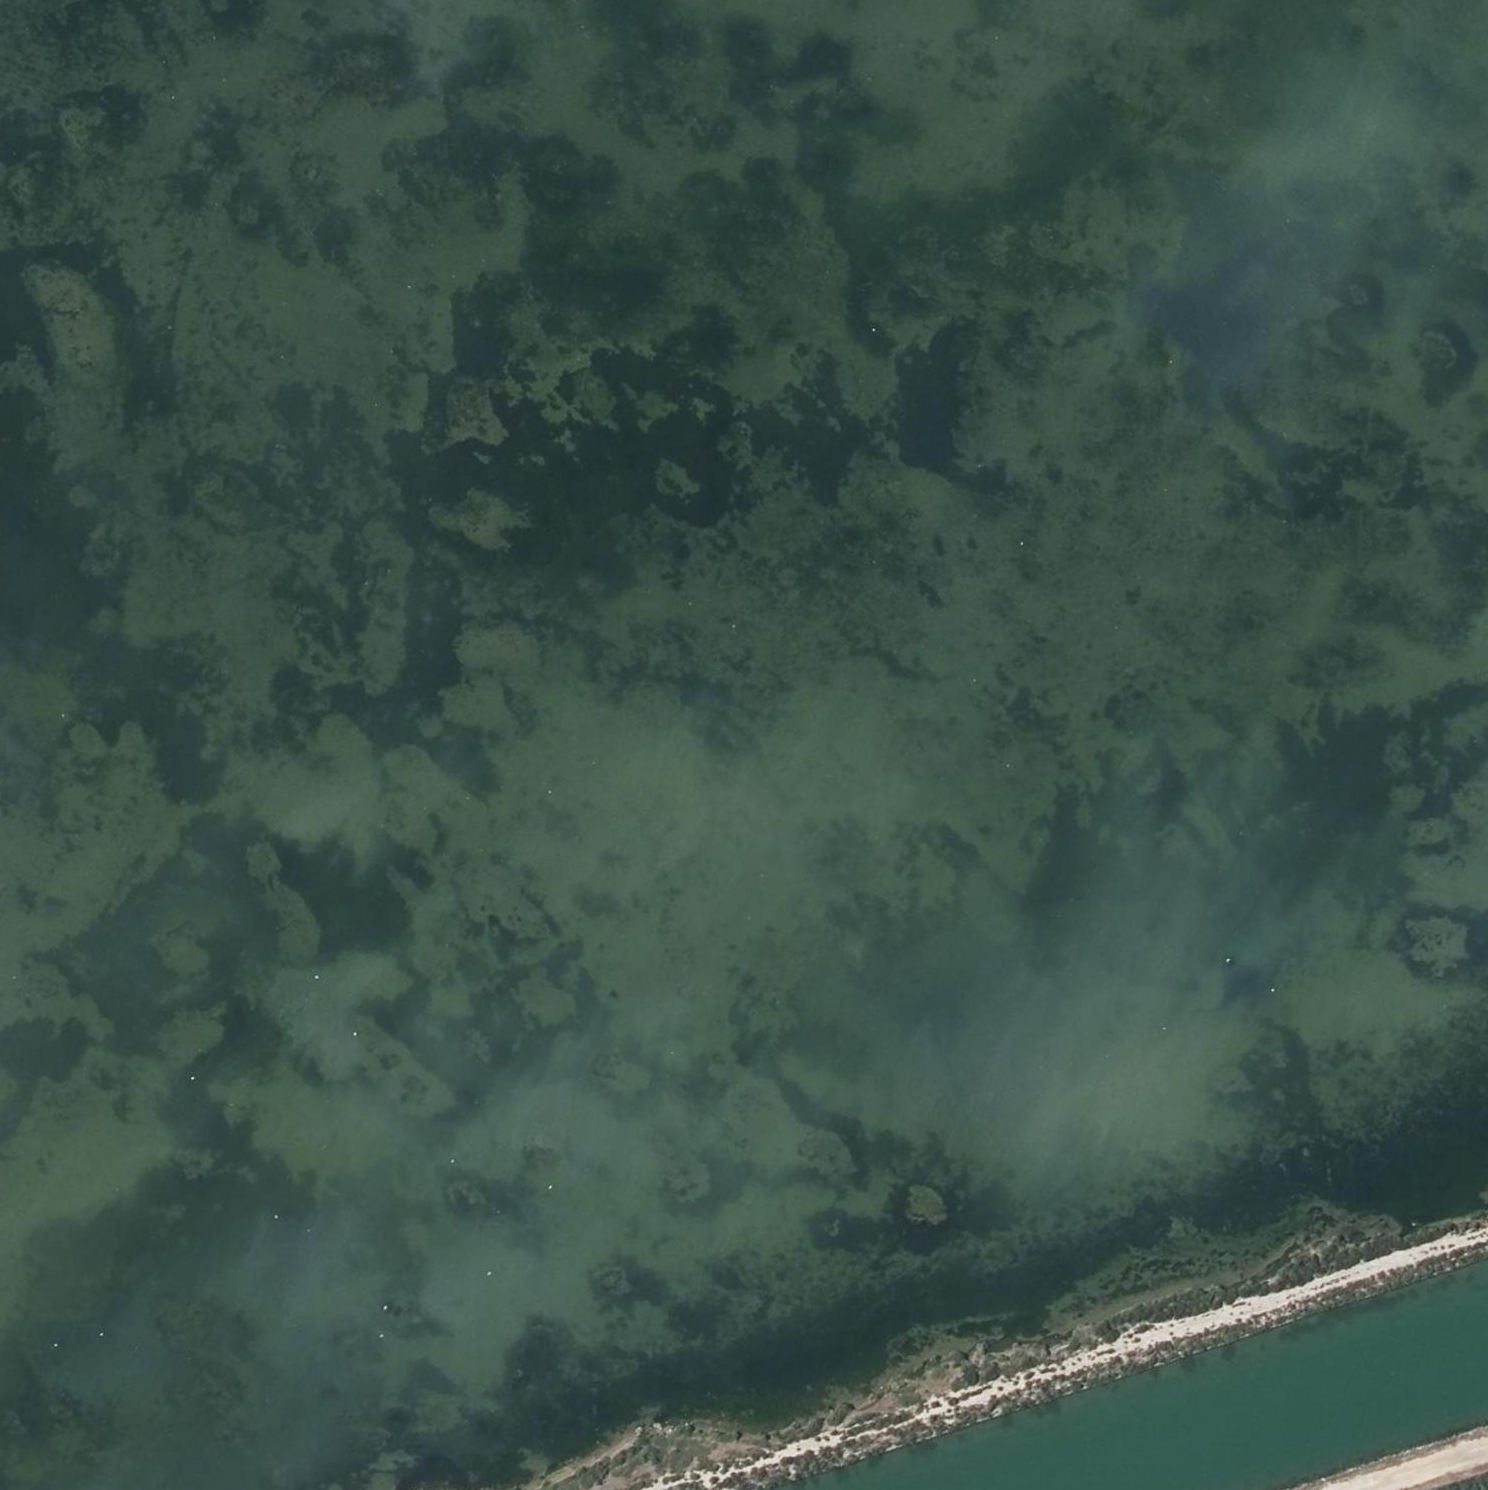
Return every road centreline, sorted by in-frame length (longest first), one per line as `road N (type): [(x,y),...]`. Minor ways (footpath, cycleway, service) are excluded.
road 1 (track): [(1487,1448),(1356,1489)]

